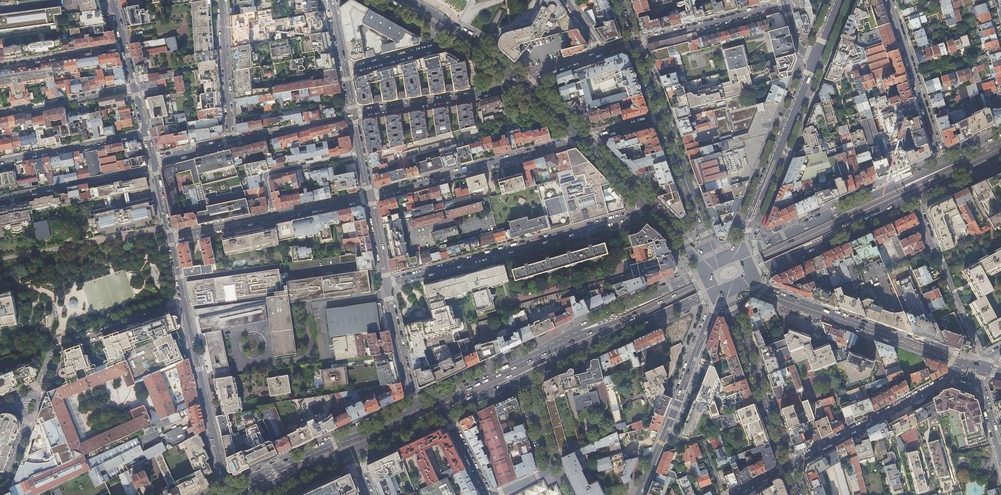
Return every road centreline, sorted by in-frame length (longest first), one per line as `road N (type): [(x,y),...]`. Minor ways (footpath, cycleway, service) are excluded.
road 1 (residential): [(388,283),(654,212)]
road 2 (primary): [(483,395),(694,288)]
road 3 (primary): [(942,165),(737,257)]
road 4 (primary): [(961,161),(763,257)]
road 5 (residential): [(582,140),(370,196)]
road 6 (secondary): [(767,293),(974,364)]
road 7 (residential): [(718,297),(639,494)]
road 8 (residential): [(183,303),(58,347),(38,392),(11,404)]
road 9 (tertiary): [(734,255),(812,61)]
road 10 (primary): [(416,410),(226,492)]
road 11 (primary): [(525,376),(711,293)]
road 12 (residential): [(183,303),(226,492)]
road 13 (primary): [(703,274),(529,359)]
road 14 (primary): [(748,276),(911,195)]
road 15 (primary): [(694,288),(529,359)]
road 16 (residential): [(984,359),(911,195)]
road 17 (residential): [(946,379),(790,465)]
road 18 (tertiary): [(790,465),(729,298)]
road 19 (residential): [(942,165),(890,0)]
road 20 (residential): [(352,117),(518,82)]
road 21 (primary): [(763,257),(911,195)]
road 22 (residential): [(525,376),(553,470),(498,494)]
road 23 (residential): [(0,198),(155,167)]
road 24 (residential): [(635,41),(785,3)]
road 25 (residential): [(146,133),(0,162)]
road 26 (tertiary): [(714,256),(663,117)]
road 27 (residential): [(272,217),(264,175),(361,155)]
road 28 (residential): [(0,114),(134,87)]
road 29 (residential): [(416,410),(388,283)]
road 30 (residential): [(124,47),(0,66)]
road 31 (residential): [(230,142),(352,117)]
road 32 (primary): [(529,359),(416,410)]
road 33 (residential): [(518,82),(635,41)]
road 34 (residential): [(229,119),(349,99)]

